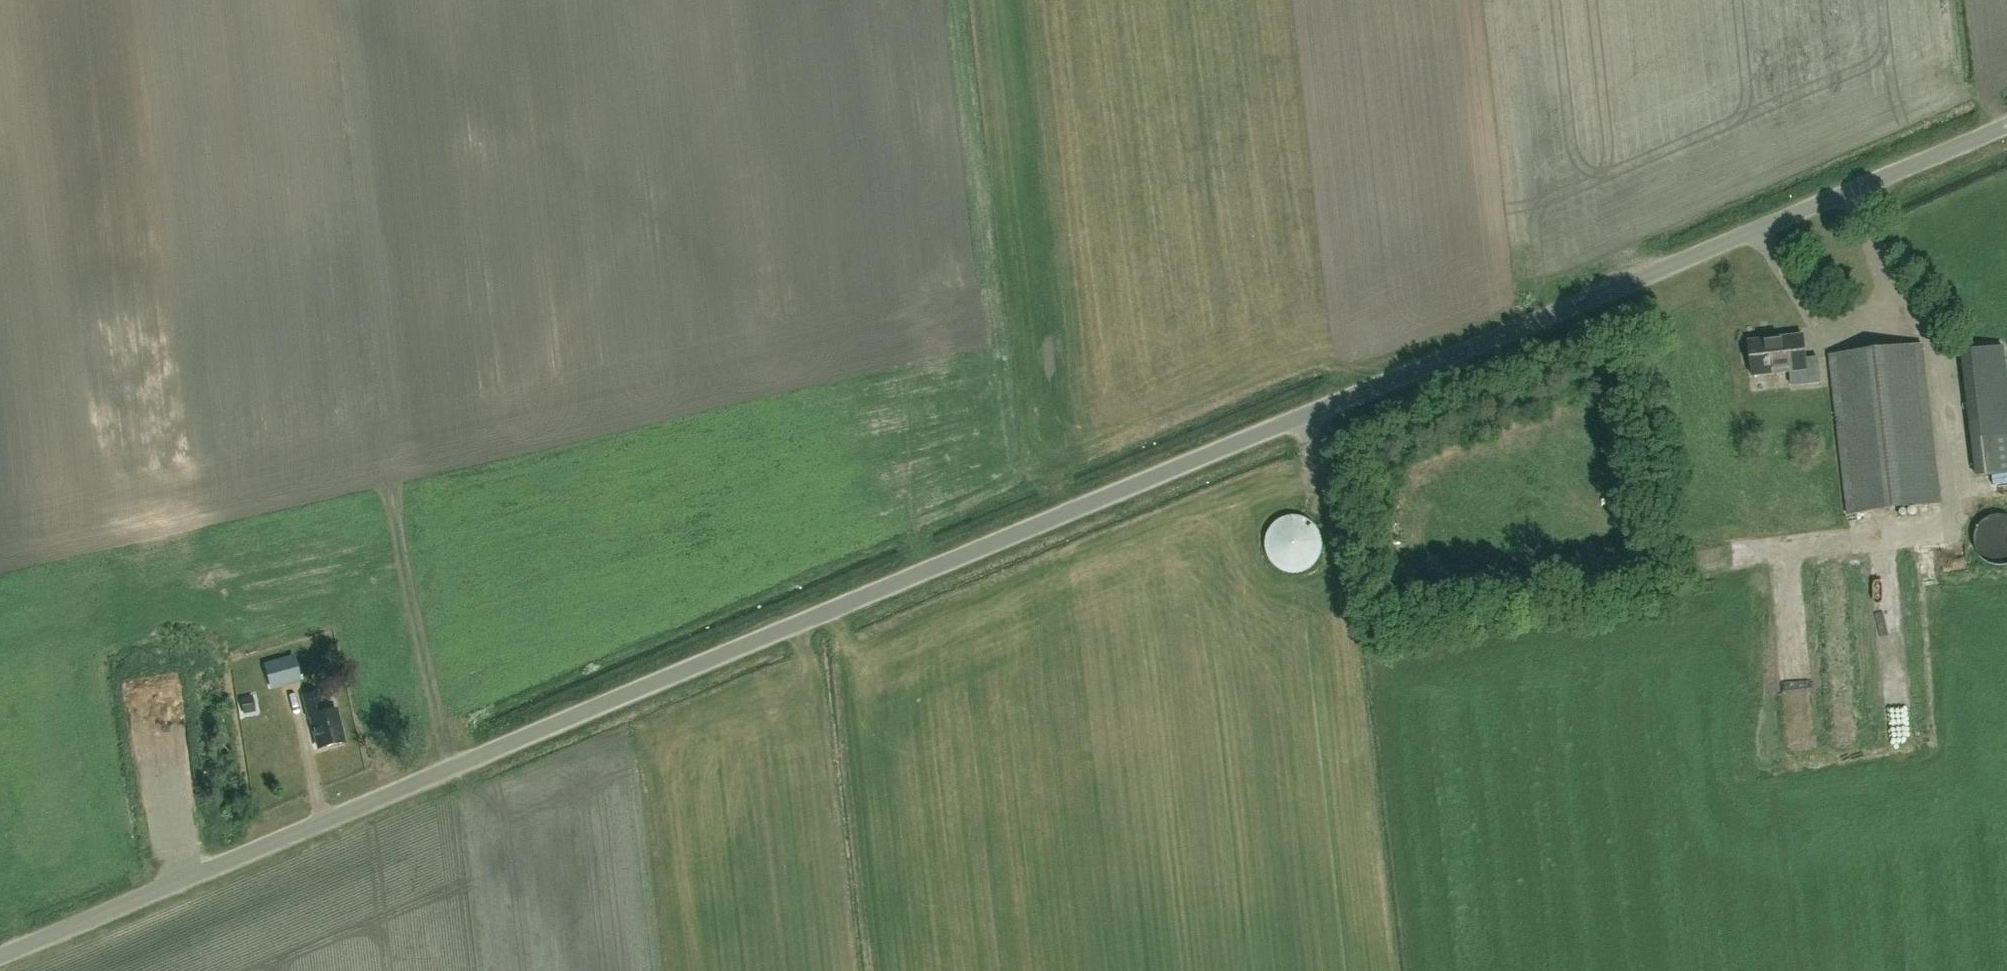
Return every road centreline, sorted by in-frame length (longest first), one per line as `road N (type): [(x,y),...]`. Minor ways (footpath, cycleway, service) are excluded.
road 1 (unclassified): [(0,956),(1458,345),(2006,126)]

